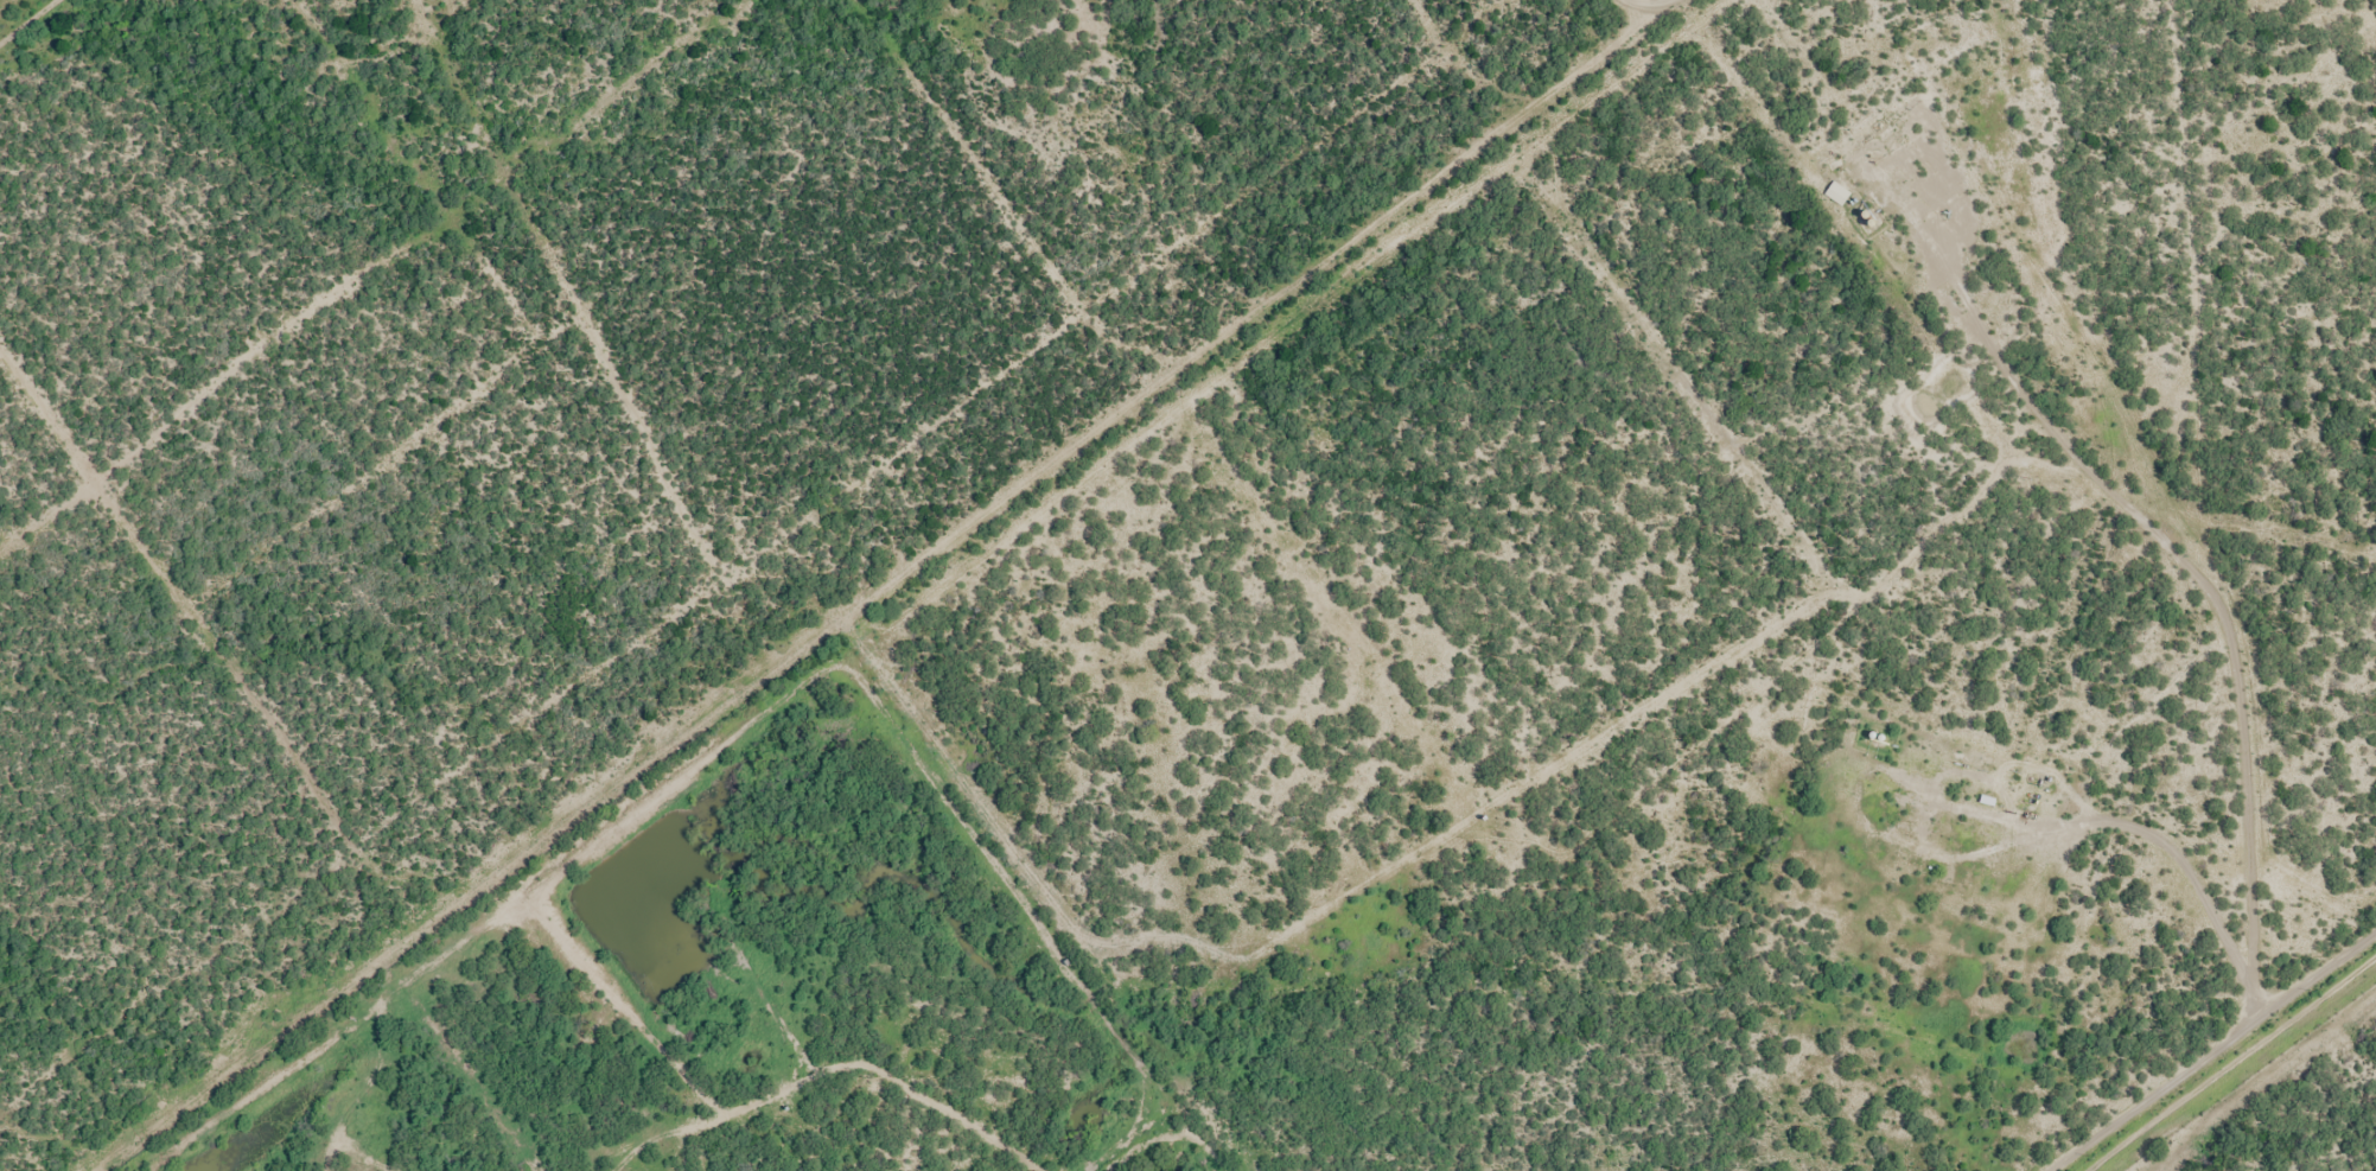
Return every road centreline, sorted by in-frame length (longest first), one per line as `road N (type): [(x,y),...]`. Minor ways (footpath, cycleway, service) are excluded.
road 1 (residential): [(2097,1170),(2375,967)]

